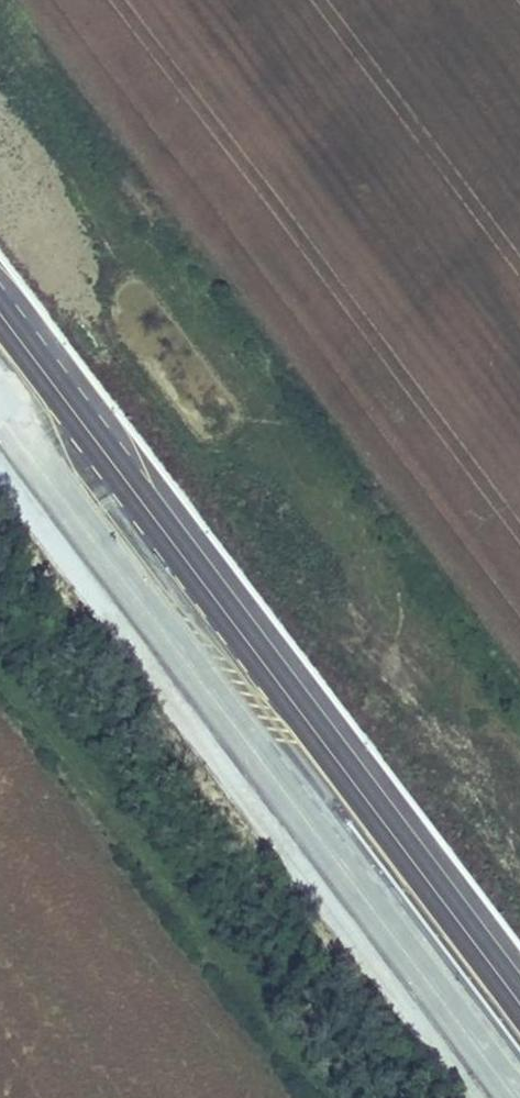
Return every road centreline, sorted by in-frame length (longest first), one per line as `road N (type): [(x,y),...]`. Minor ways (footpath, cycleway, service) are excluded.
road 1 (motorway): [(519,1001),(0,314)]
road 2 (motorway): [(0,406),(519,1092)]

